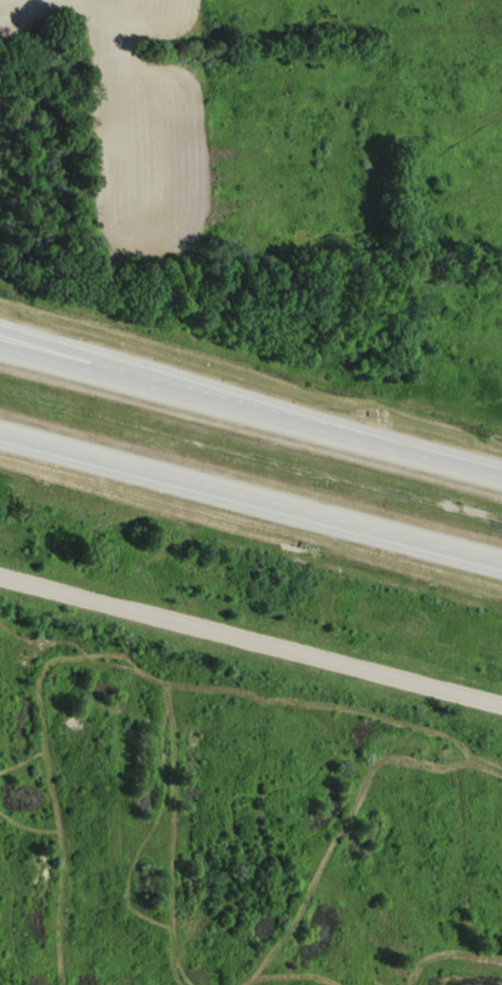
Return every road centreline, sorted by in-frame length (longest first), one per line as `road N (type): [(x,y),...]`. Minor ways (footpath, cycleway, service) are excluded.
road 1 (motorway): [(501,471),(0,339)]
road 2 (residential): [(501,706),(0,576)]
road 3 (motorway): [(0,430),(501,559)]

